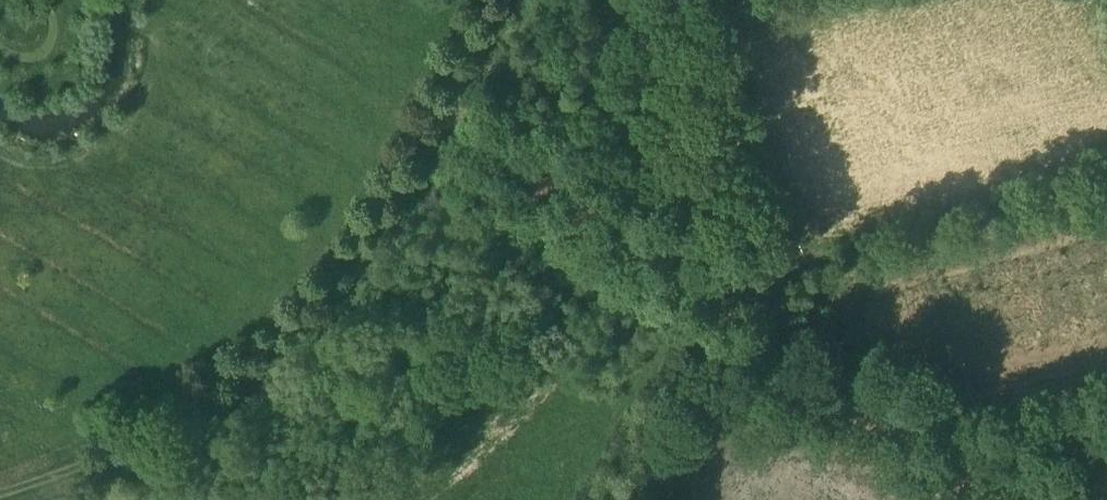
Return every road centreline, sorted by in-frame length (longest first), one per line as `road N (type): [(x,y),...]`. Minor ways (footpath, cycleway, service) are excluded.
road 1 (track): [(36,499),(96,488),(214,425),(276,356),(389,184),(485,0)]

